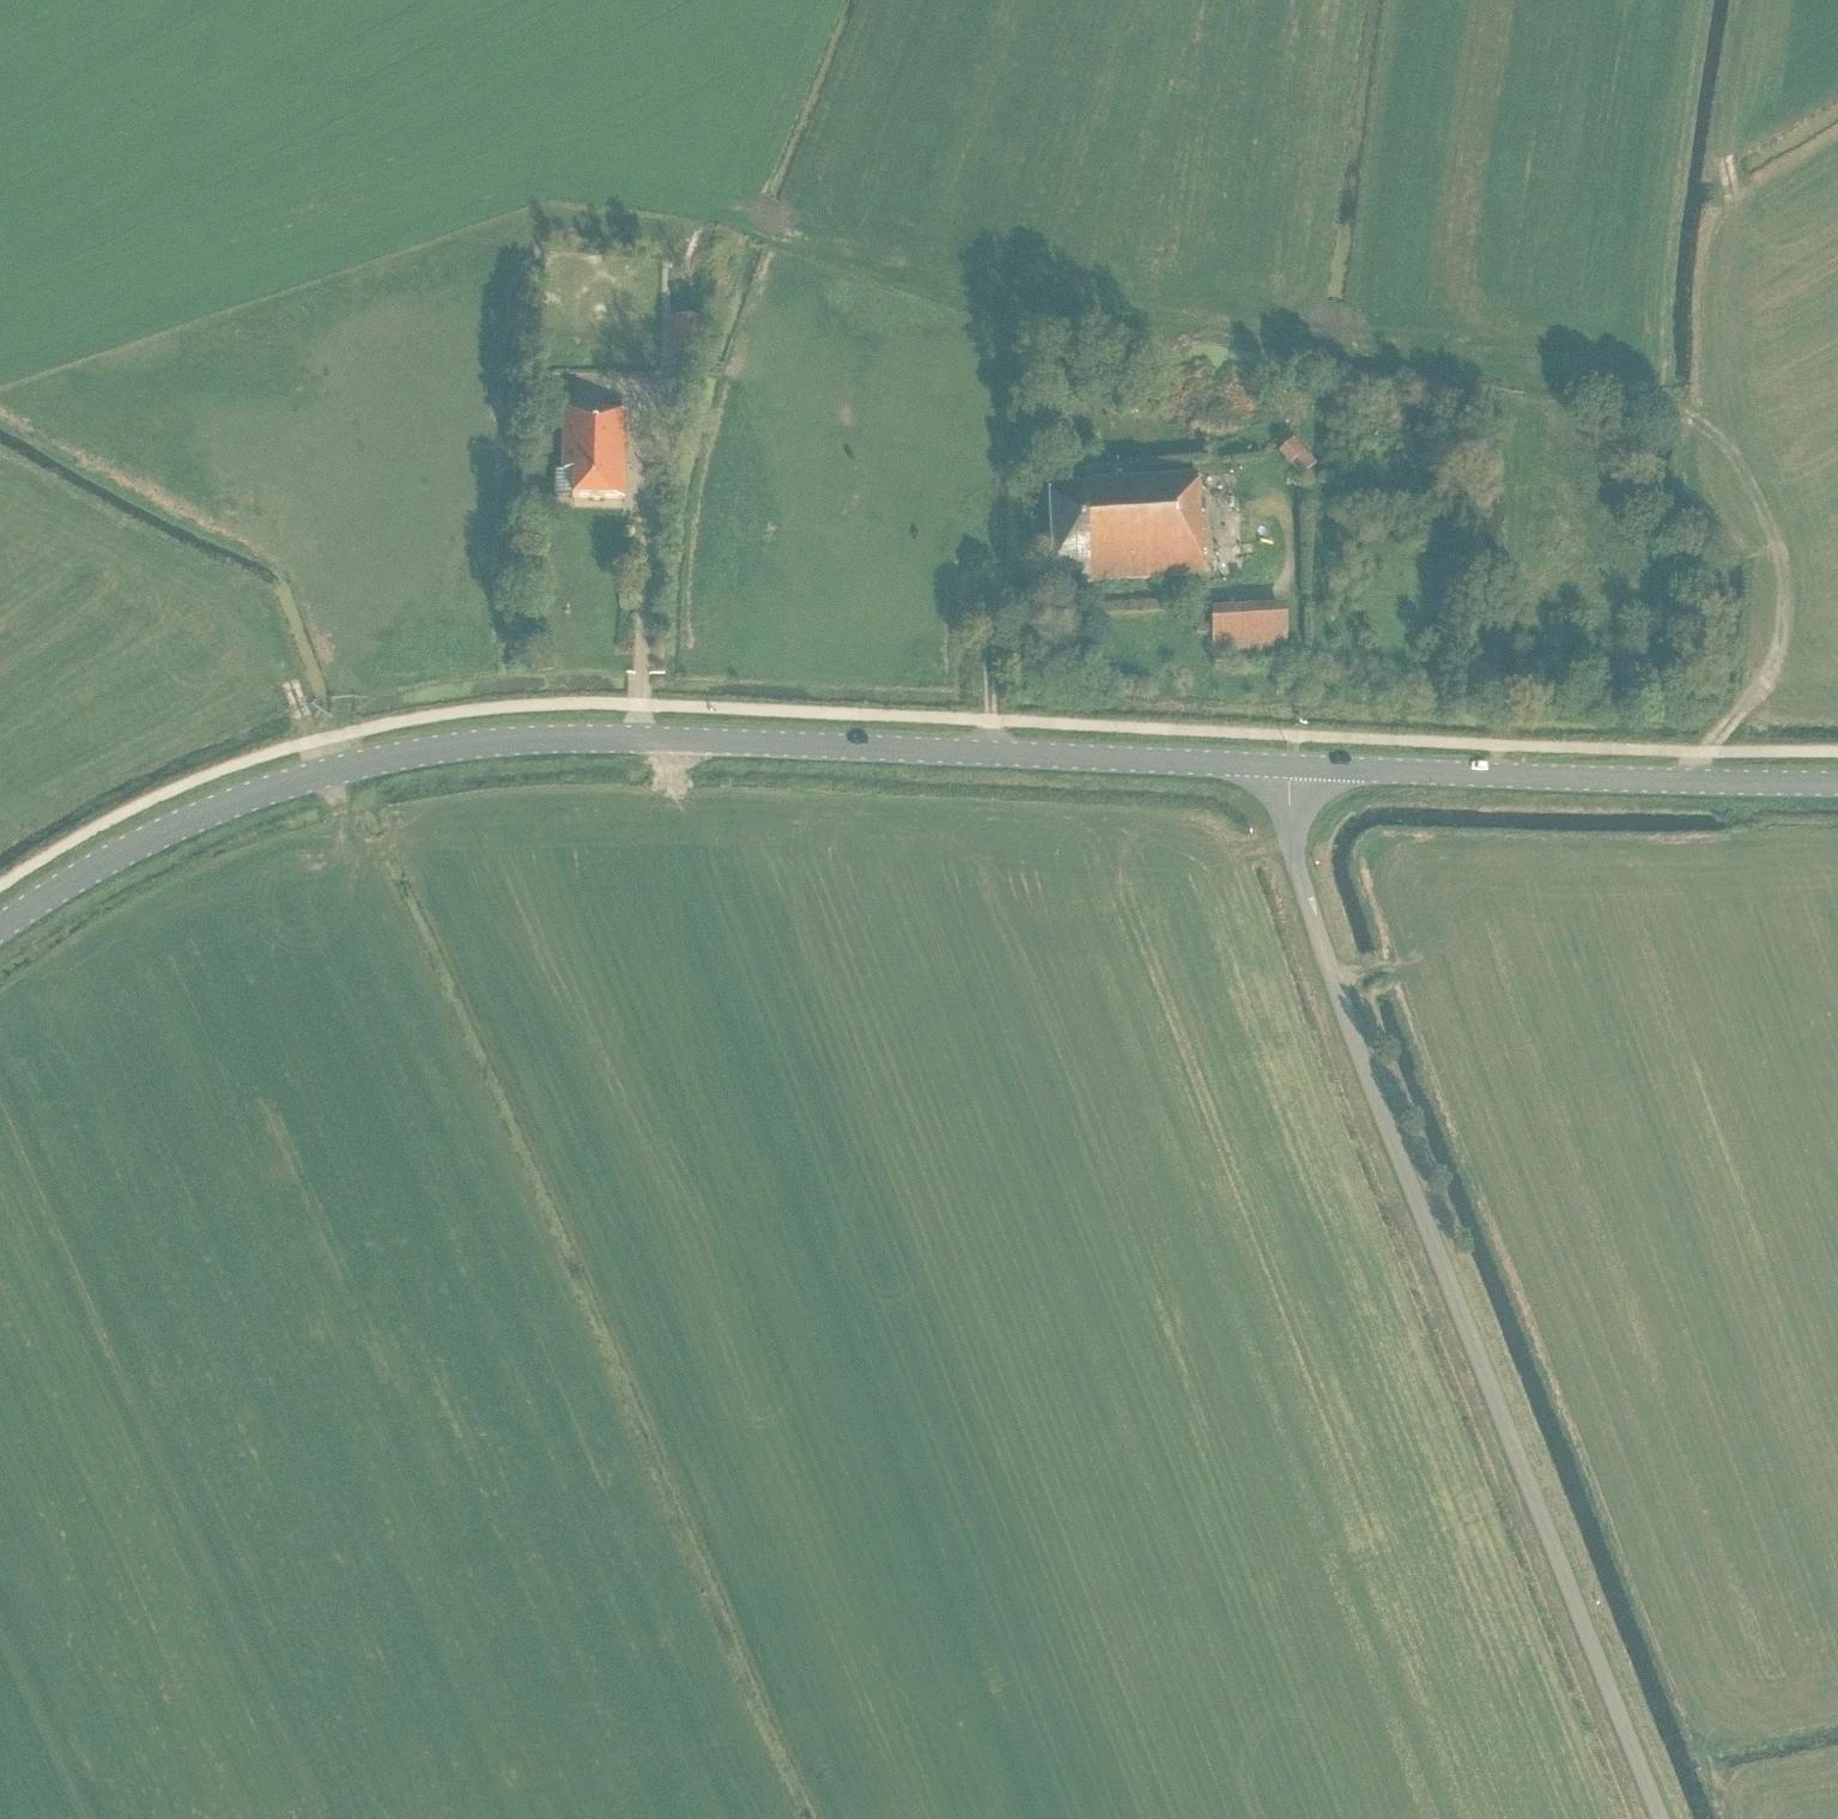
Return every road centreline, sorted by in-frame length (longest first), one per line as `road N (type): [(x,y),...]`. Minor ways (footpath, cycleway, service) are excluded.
road 1 (secondary): [(0,926),(196,816),(319,774),(438,748),(637,739),(1294,765)]
road 2 (unclassified): [(1658,1818),(1411,1194),(1292,840),(1294,765)]
road 3 (secondary): [(1294,765),(1837,795)]

